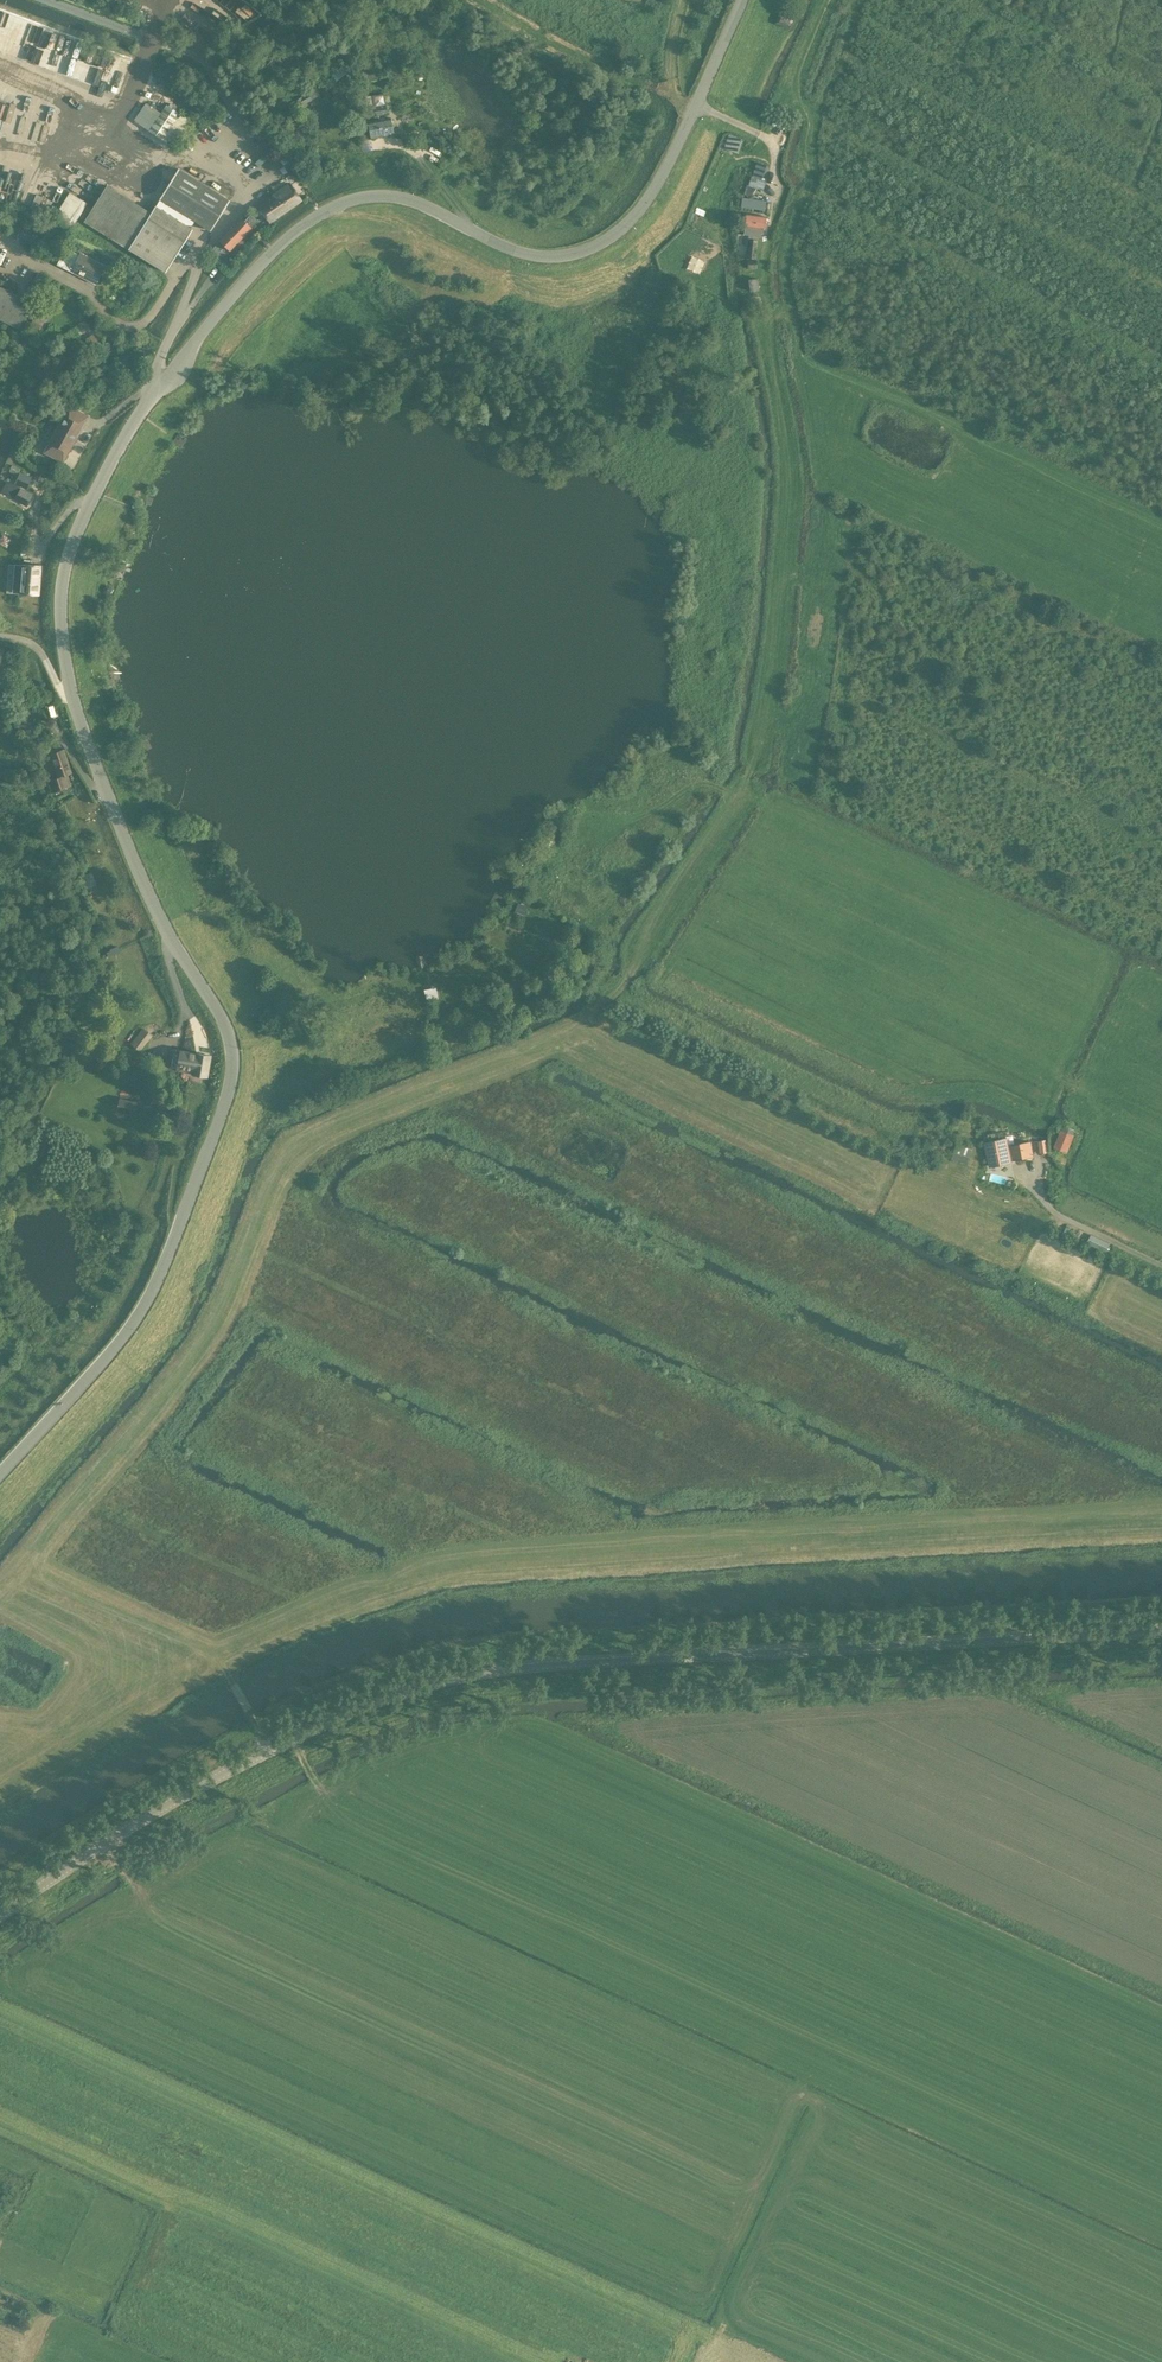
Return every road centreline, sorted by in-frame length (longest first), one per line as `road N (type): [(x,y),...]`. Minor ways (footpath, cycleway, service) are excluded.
road 1 (unclassified): [(0,1471),(132,1321),(229,1081),(221,1027),(148,902),(68,679),(59,588),(89,503),(153,391),(196,338),(271,251),(330,208),(390,198),(526,258),(574,256),(619,232),(662,172),(741,0)]
road 2 (track): [(736,799),(633,974),(584,1024),(400,1096),(284,1157),(213,1324),(51,1523),(41,1545),(45,1574),(62,1589),(221,1662)]
road 3 (unclassified): [(0,1921),(202,1784),(421,1686),(568,1662),(1161,1629)]
road 4 (track): [(768,319),(797,477),(753,762),(736,799),(707,784),(680,799),(606,911)]
road 5 (track): [(1161,282),(810,114),(794,88),(828,0)]
road 6 (track): [(791,309),(768,319),(763,266),(774,201),(773,142),(695,106)]
road 7 (unclassified): [(1161,1260),(1026,1194)]

